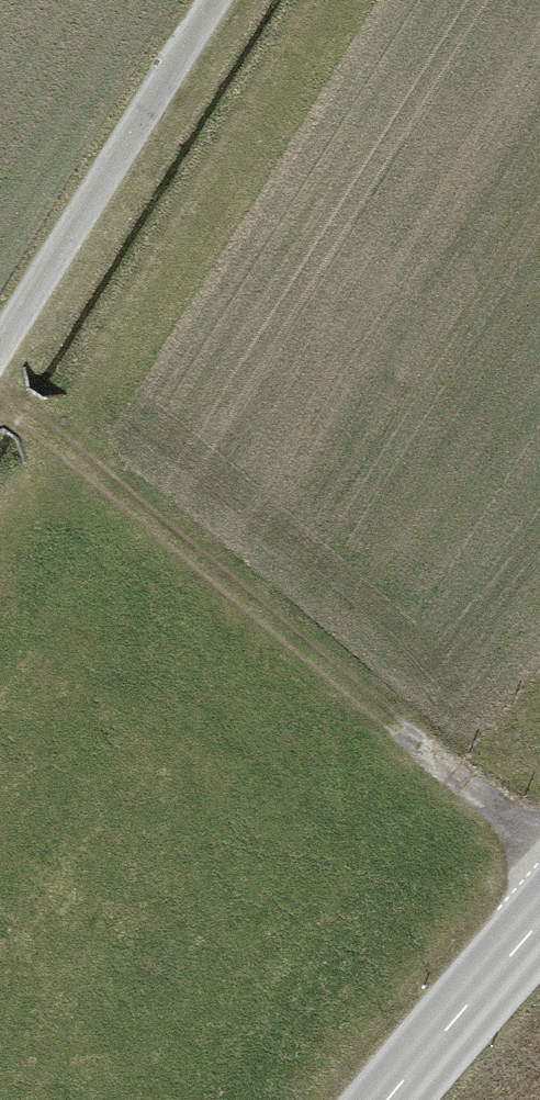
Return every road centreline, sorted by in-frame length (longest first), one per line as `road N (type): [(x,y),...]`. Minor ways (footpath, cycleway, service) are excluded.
road 1 (track): [(0,412),(539,850)]
road 2 (track): [(223,0),(0,359)]
road 3 (tertiary): [(401,1099),(539,938)]

